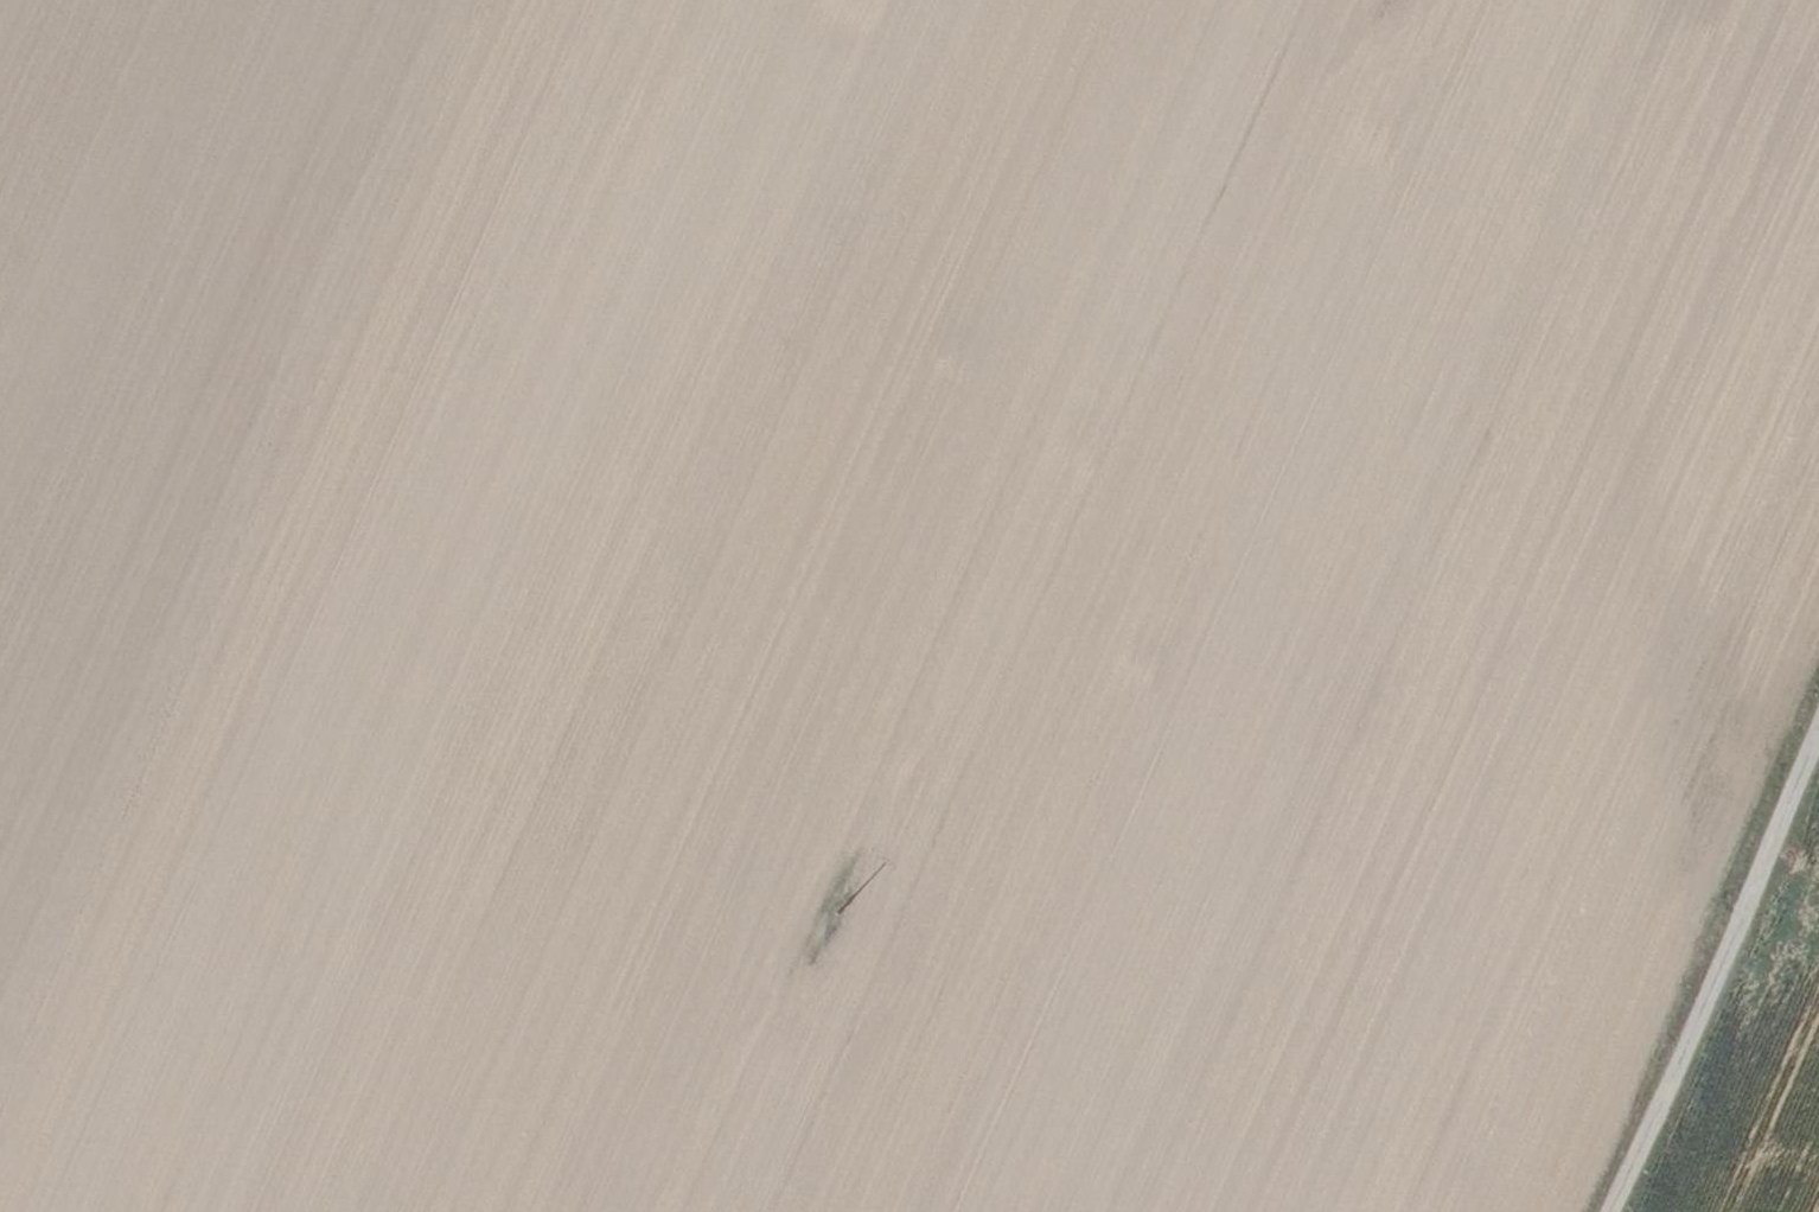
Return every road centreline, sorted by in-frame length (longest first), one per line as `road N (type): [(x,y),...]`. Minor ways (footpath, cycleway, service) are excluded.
road 1 (track): [(1587,1211),(1818,678)]

